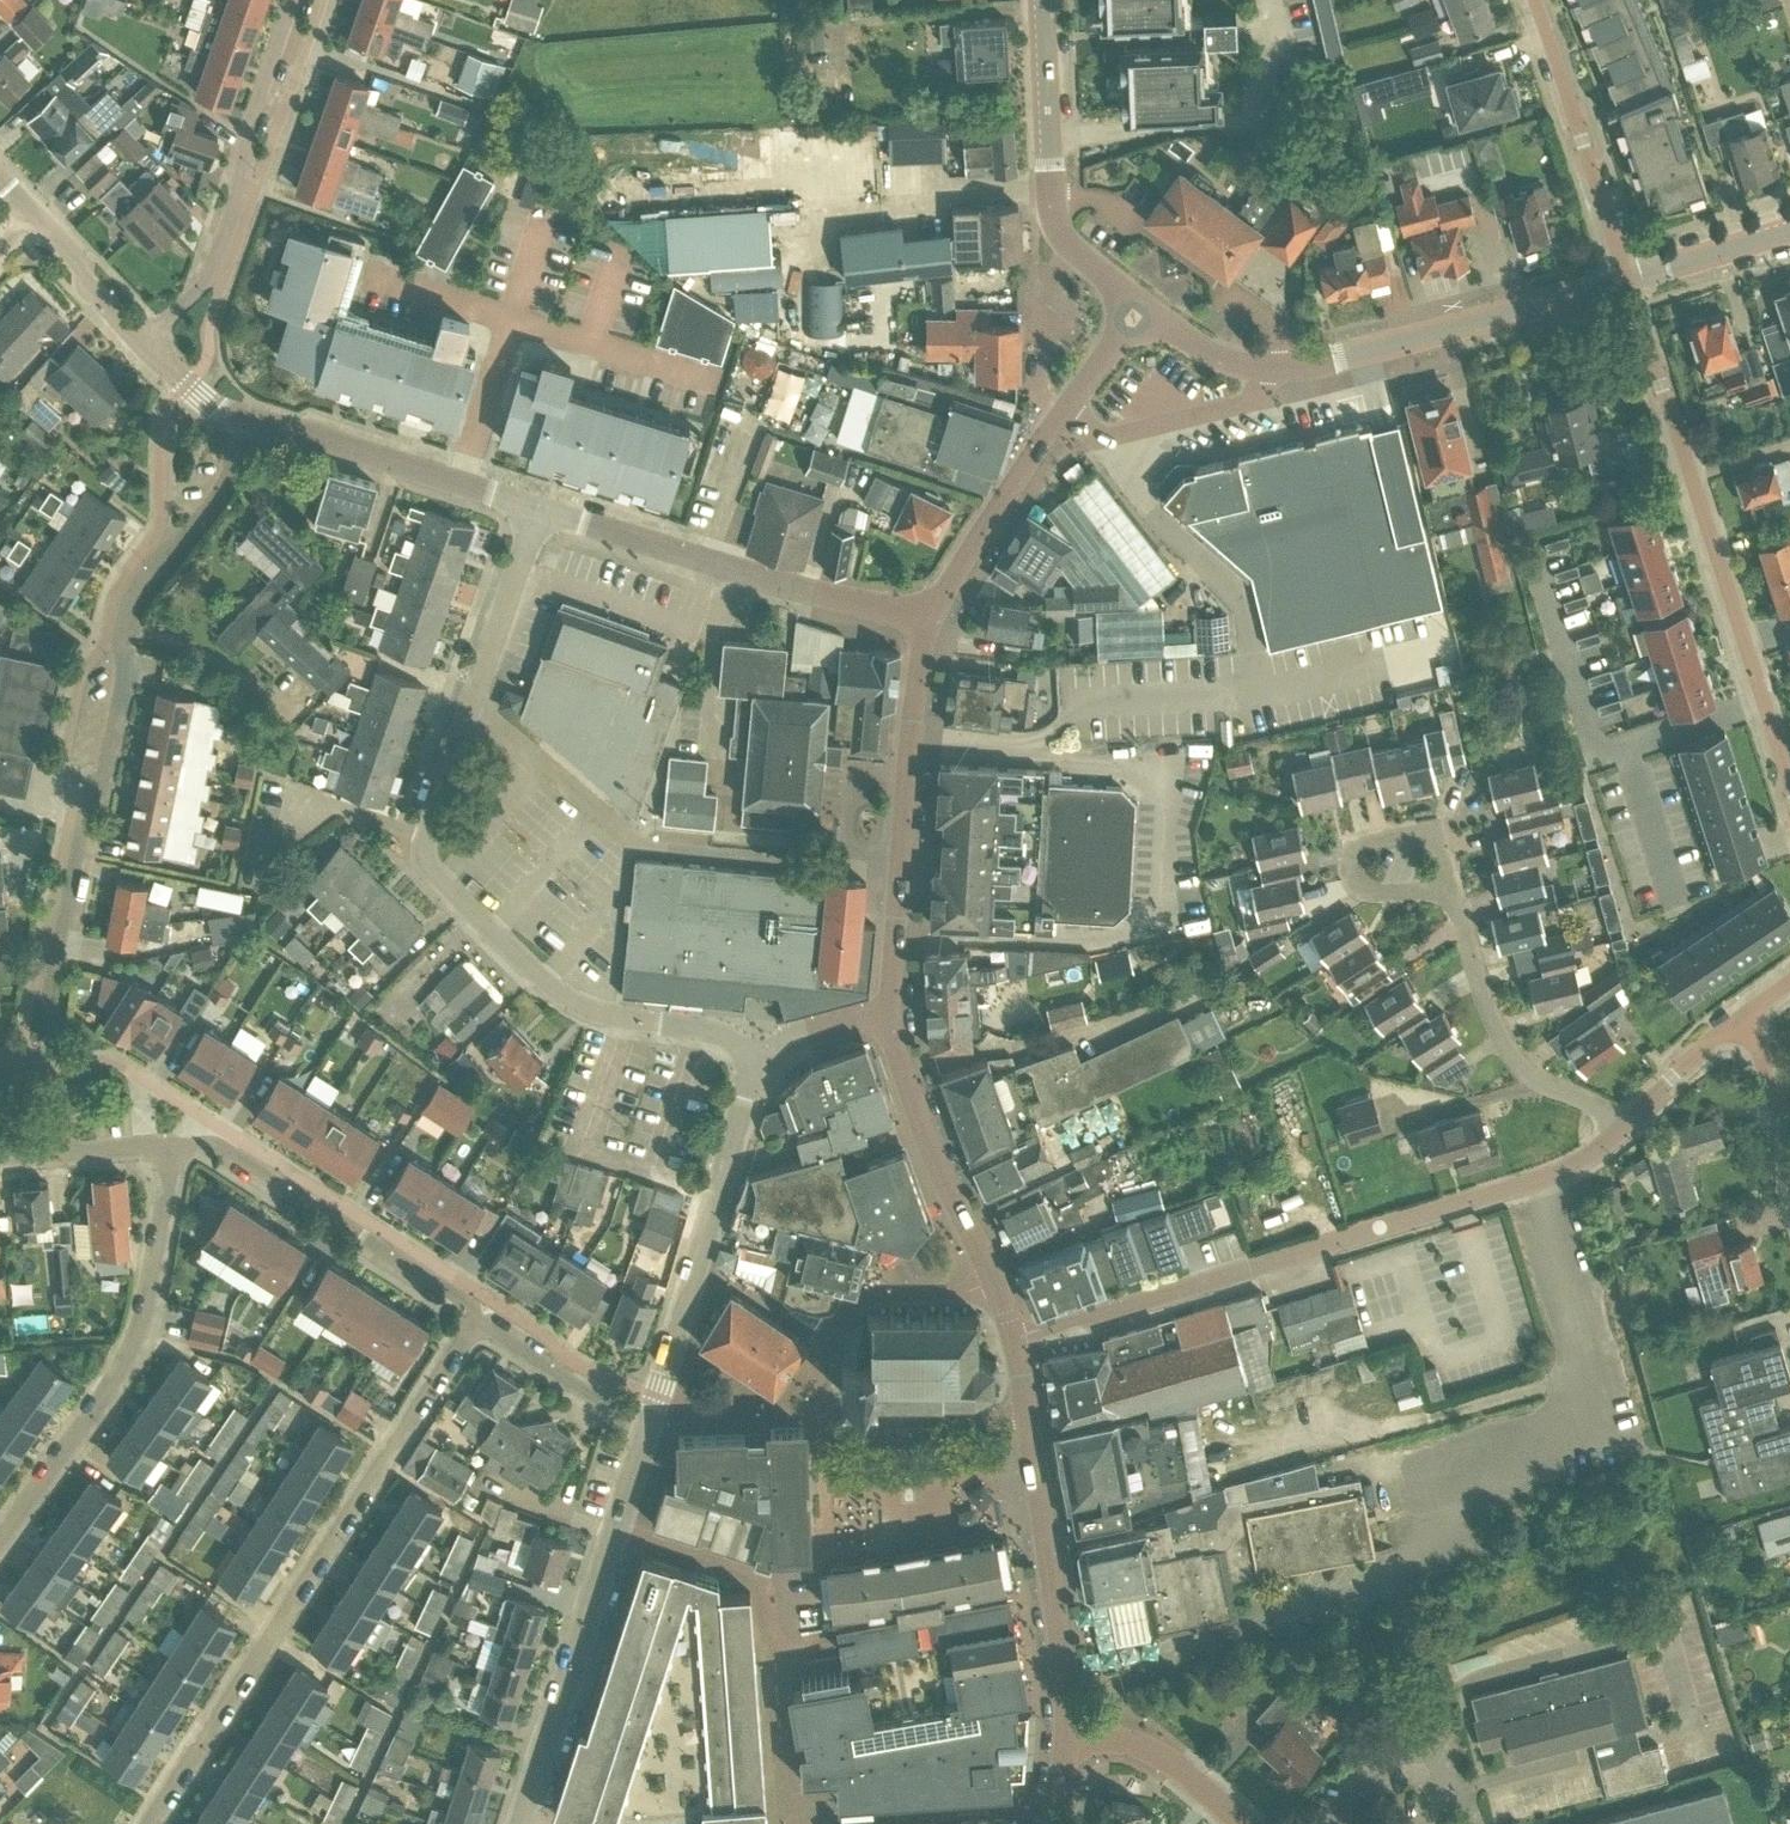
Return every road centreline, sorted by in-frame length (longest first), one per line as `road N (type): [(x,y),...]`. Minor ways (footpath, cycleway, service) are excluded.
road 1 (residential): [(535,512),(447,759),(423,840),(429,868),(579,1011),(717,1037),(757,1069)]
road 2 (residential): [(250,420),(229,472),(133,590),(106,774),(90,795),(49,977),(54,1008),(43,1067)]
road 3 (residential): [(1016,1337),(1551,1178),(1621,1131)]
road 4 (residential): [(147,1823),(474,1319)]
road 5 (residential): [(1627,280),(1789,781)]
road 6 (residential): [(1026,1414),(921,1442),(871,1441),(833,1421),(817,1397),(816,1354),(858,1300),(995,1285)]
road 7 (residential): [(180,1144),(133,1351),(0,1538)]
road 8 (residential): [(933,623),(535,512)]
road 9 (residential): [(1621,1131),(1585,1101),(1517,1066),(1425,835),(1397,837)]
road 10 (secondary): [(891,1014),(914,701),(933,623)]
road 11 (residential): [(141,346),(208,281),(242,181),(243,144),(297,0)]
road 12 (residential): [(653,1427),(757,1069)]
road 13 (tertiary): [(1269,372),(1627,280)]
road 14 (residential): [(474,1319),(468,1303),(223,1148),(180,1144)]
road 15 (secondary): [(1139,315),(1070,249),(1052,208),(1042,0)]
road 16 (secondary): [(1065,1739),(1026,1414)]
road 17 (residential): [(520,1823),(619,1532)]
road 18 (residential): [(535,512),(250,420)]
road 19 (residential): [(1627,280),(1533,0)]
road 20 (secondary): [(995,1285),(908,1084),(891,1014)]
road 21 (secondary): [(933,623),(1067,419)]
road 22 (residential): [(1067,419),(1097,436),(1116,436),(1240,410),(1256,399),(1269,372)]
road 23 (residential): [(653,1427),(474,1319)]
road 24 (residential): [(1239,1823),(1138,1746),(1065,1739)]
road 25 (residential): [(1621,1131),(1747,1014)]
road 26 (tertiary): [(1627,280),(1789,229)]
road 27 (residential): [(619,1532),(769,1581)]
road 28 (residential): [(141,346),(39,226)]
road 29 (residential): [(1789,1165),(1747,1014)]
road 30 (residential): [(1397,837),(1346,848),(1334,867),(1347,888),(1361,891),(1396,868)]
road 31 (residential): [(757,1069),(791,1046),(891,1014)]
road 32 (tertiary): [(1269,372),(1220,363),(1139,315)]
road 33 (residential): [(250,420),(186,387),(141,346)]
road 34 (secondary): [(1067,419),(1139,315)]
road 35 (residential): [(55,1155),(180,1144)]

